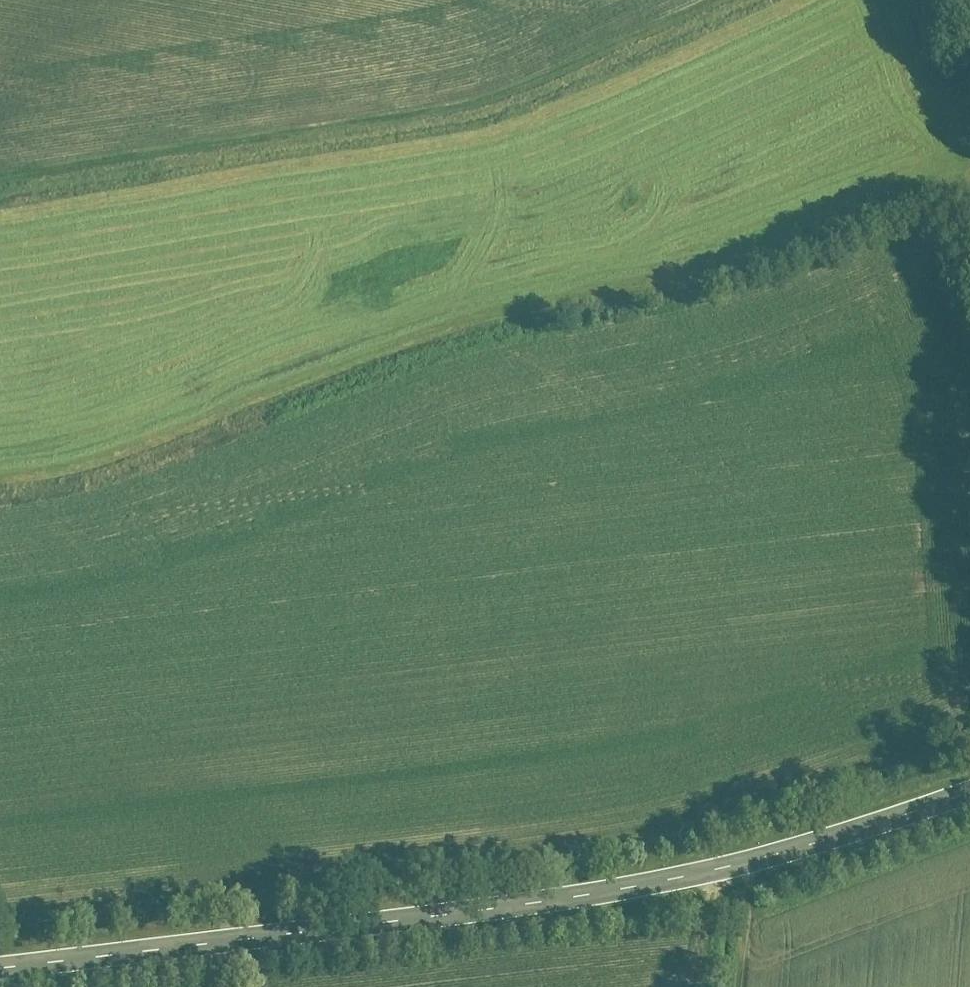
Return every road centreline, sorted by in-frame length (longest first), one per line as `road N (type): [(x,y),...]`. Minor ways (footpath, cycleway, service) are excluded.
road 1 (tertiary): [(0,970),(698,878),(969,792)]

